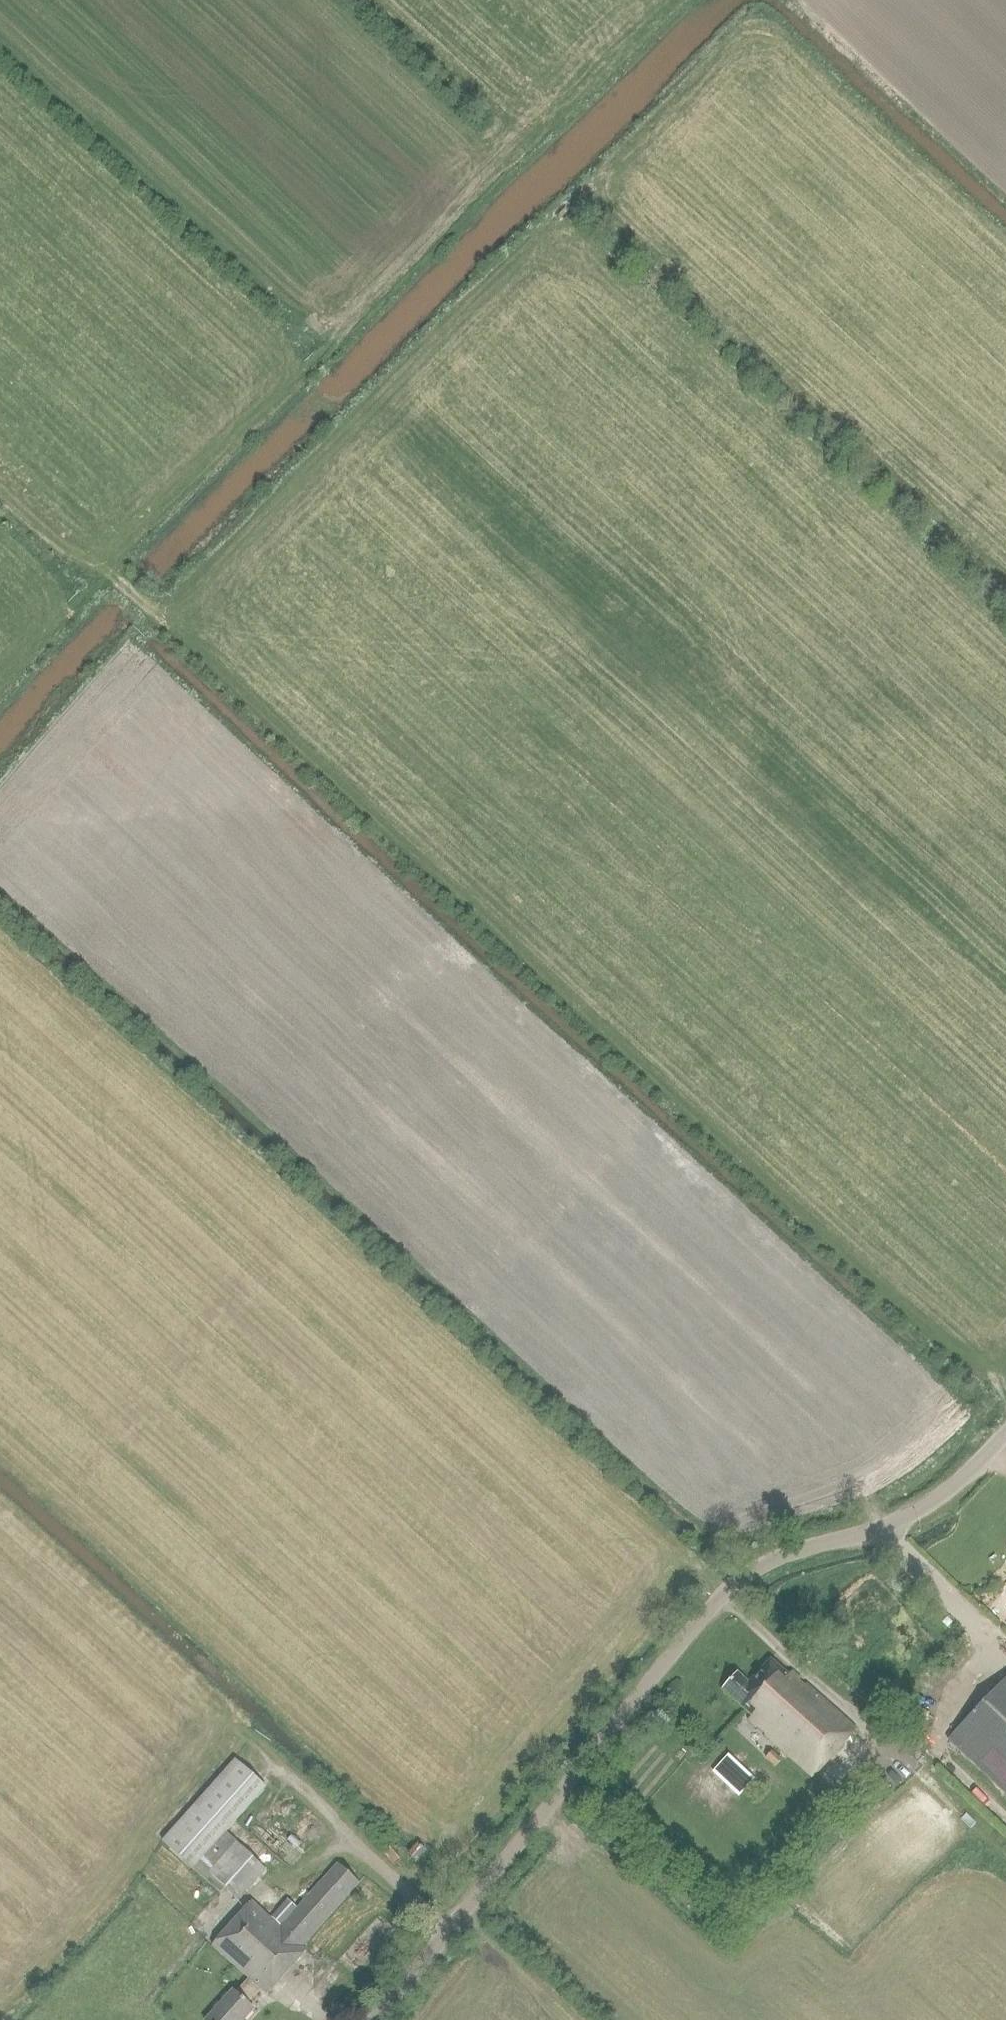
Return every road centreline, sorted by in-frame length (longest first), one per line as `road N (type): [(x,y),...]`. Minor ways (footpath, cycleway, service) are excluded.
road 1 (tertiary): [(376,2019),(726,1591),(780,1555),(910,1516),(1005,1430)]

